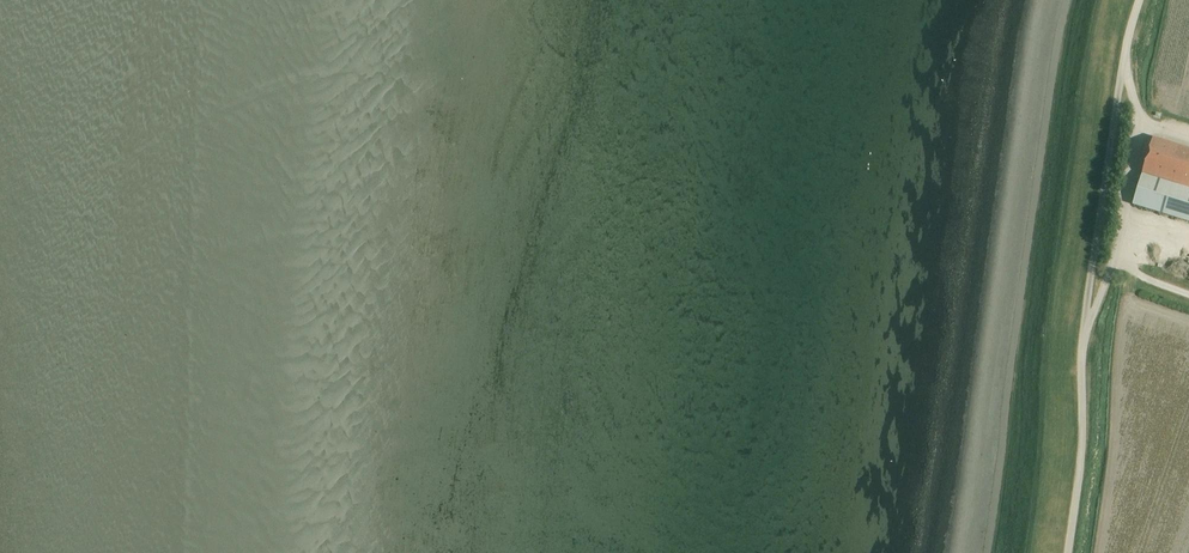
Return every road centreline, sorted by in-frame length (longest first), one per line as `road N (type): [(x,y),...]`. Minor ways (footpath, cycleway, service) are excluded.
road 1 (unclassified): [(1068,552),(1085,318),(1120,79),(1140,0)]

